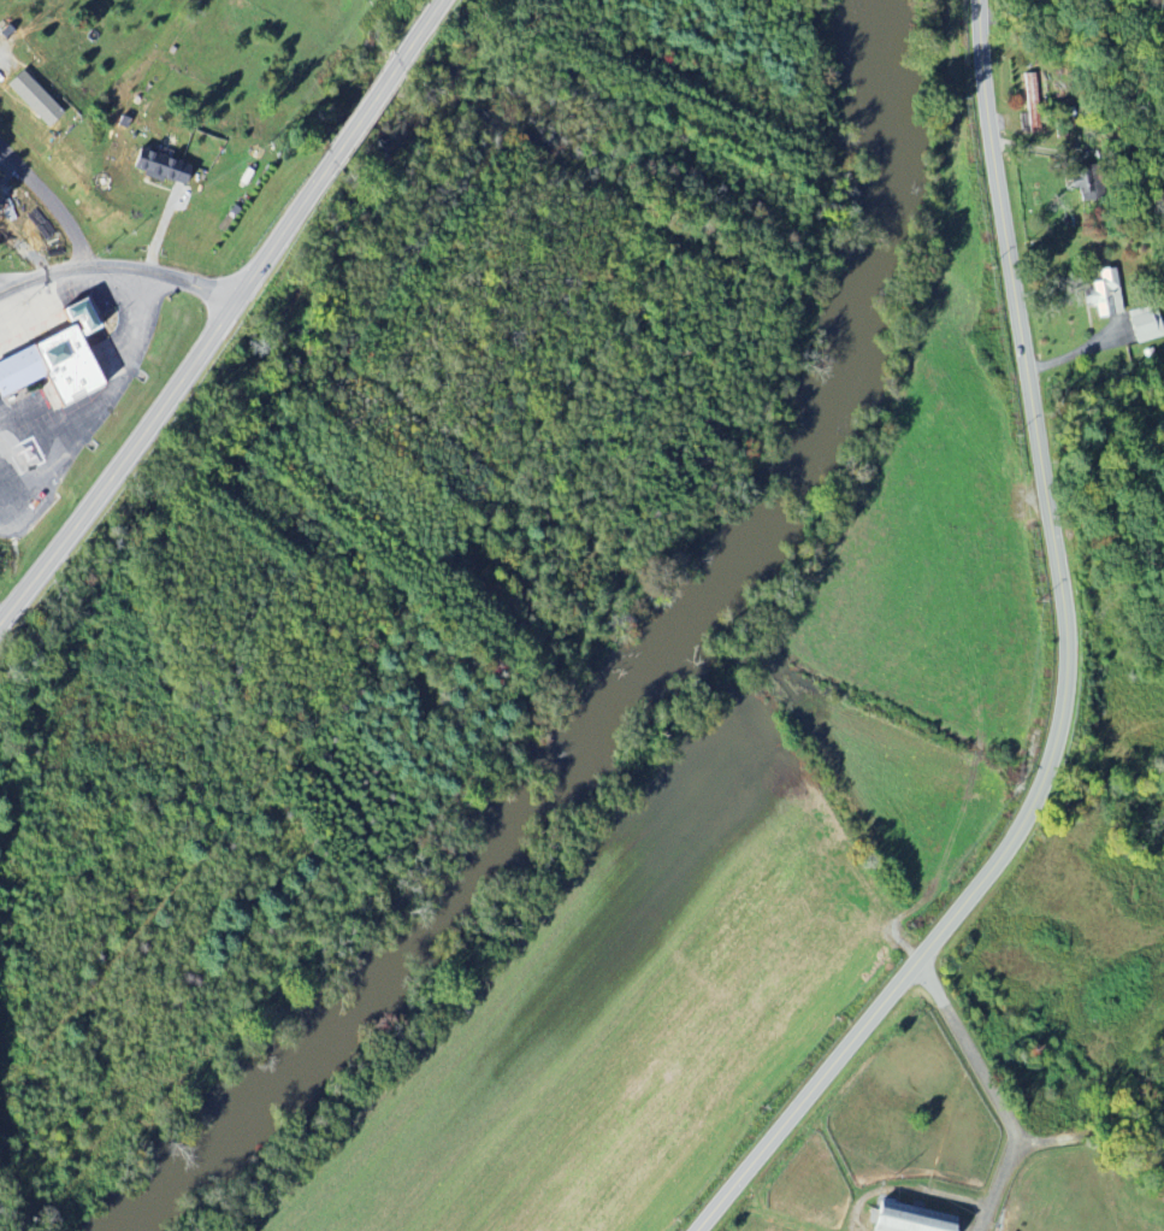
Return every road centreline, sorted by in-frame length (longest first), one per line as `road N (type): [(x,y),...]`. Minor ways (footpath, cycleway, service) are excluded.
road 1 (tertiary): [(698,1230),(1011,842),(1054,749),(1066,646),(993,147),(983,0)]
road 2 (primary): [(0,621),(235,307),(444,0)]
road 3 (residential): [(982,1230),(1014,1152),(1012,1130),(917,961)]
road 4 (residential): [(0,294),(33,278),(108,265),(158,271),(235,307)]

